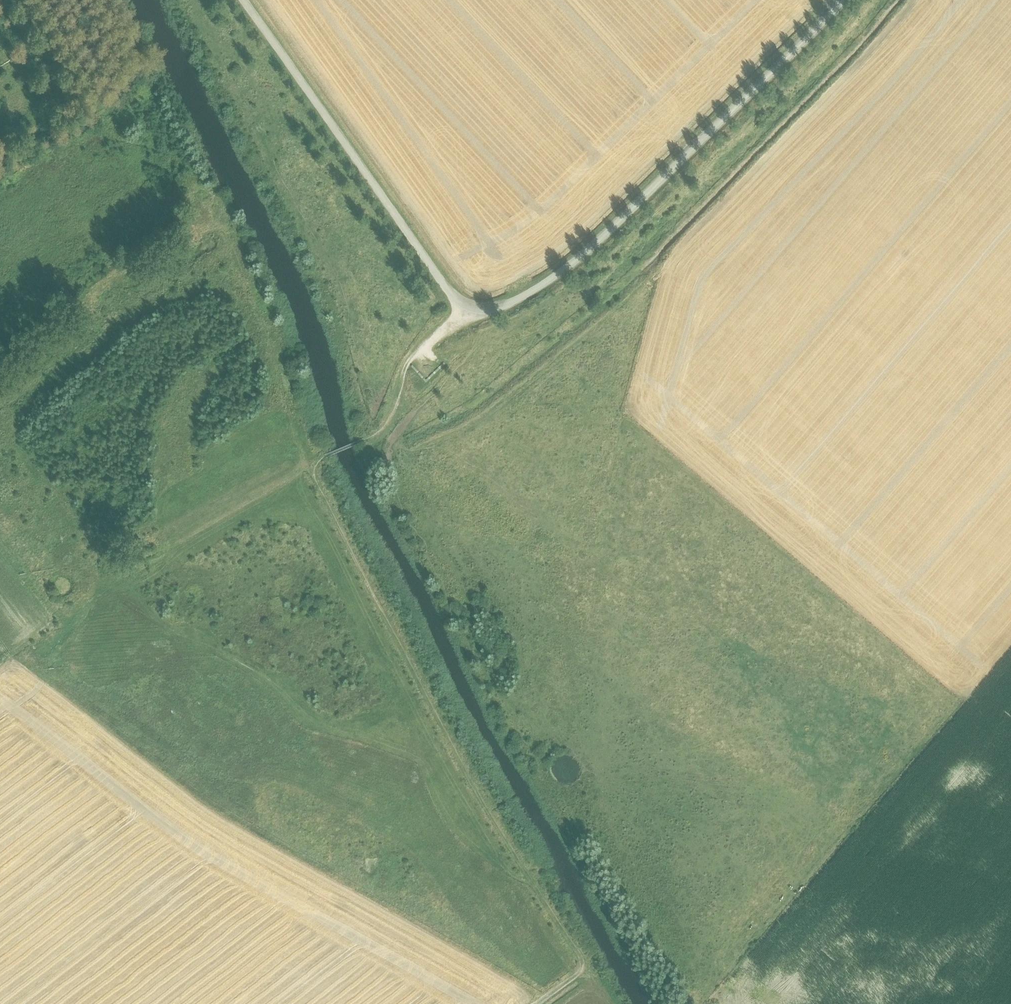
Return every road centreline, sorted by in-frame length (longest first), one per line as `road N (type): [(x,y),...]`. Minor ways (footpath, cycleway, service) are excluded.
road 1 (unclassified): [(842,0),(577,259),(513,301),(483,310),(451,295),(243,0)]
road 2 (track): [(467,307),(406,366),(383,428),(324,455),(316,480)]

